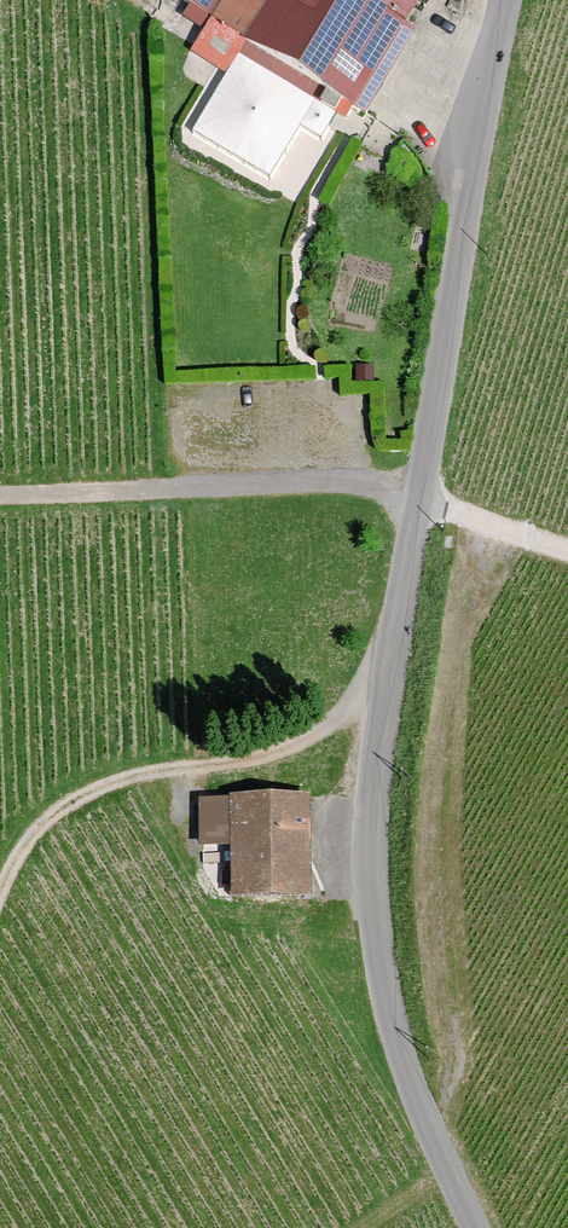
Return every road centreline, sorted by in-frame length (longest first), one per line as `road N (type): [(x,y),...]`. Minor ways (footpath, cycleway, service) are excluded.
road 1 (tertiary): [(508,0),(399,611),(375,826),(375,901),(396,1034),(477,1227)]
road 2 (track): [(399,611),(333,718),(280,746),(97,789),(29,846),(0,901)]
road 3 (track): [(0,496),(335,480),(423,492)]
road 4 (track): [(567,548),(421,502)]
road 5 (track): [(432,1134),(455,1053),(445,1001)]

